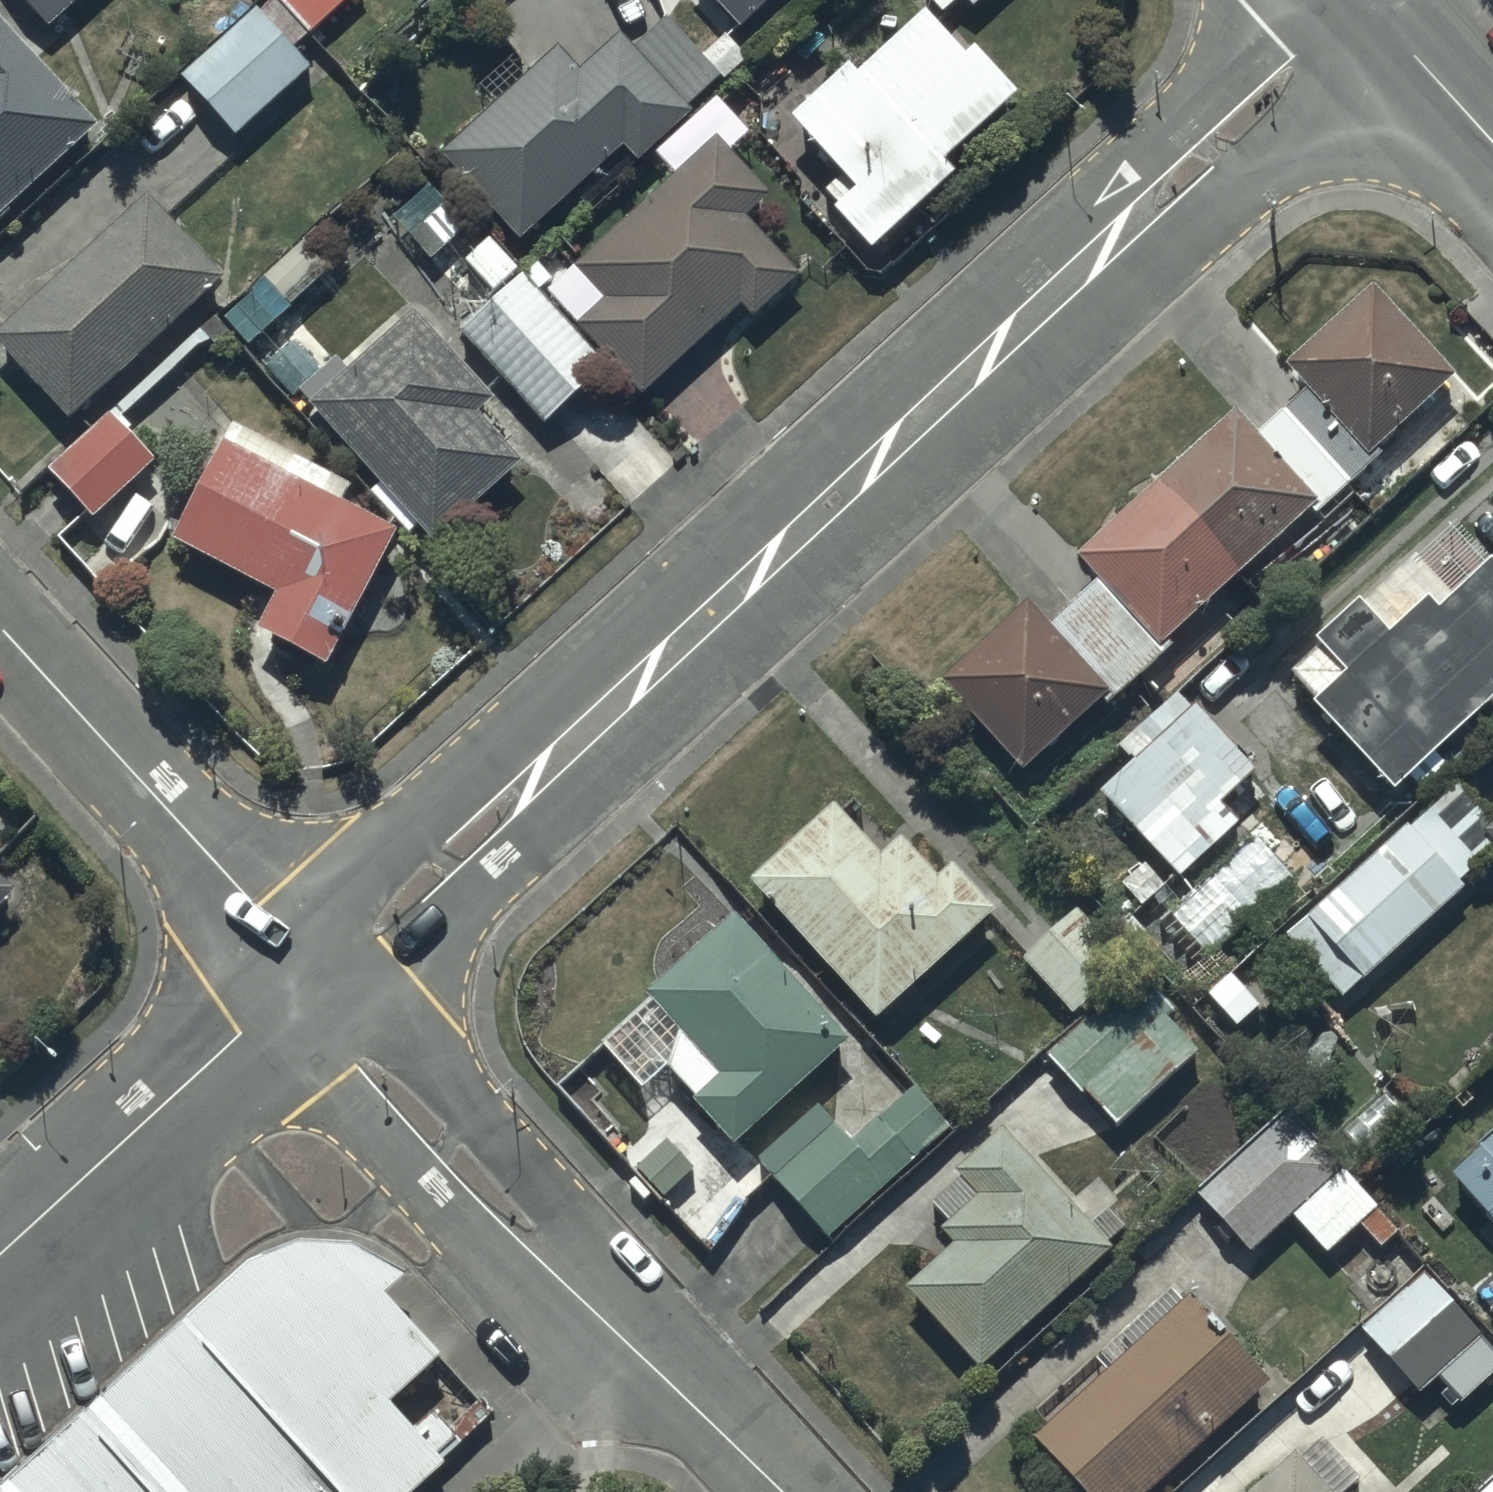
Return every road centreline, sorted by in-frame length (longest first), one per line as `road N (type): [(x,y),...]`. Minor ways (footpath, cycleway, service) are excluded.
road 1 (residential): [(1368,2),(1344,119),(1223,207),(533,841),(465,917),(420,984),(307,977)]
road 2 (residential): [(307,977),(334,891),(1159,134),(1251,18),(1368,2)]
road 3 (residential): [(636,1347),(511,1279),(322,1094),(307,977)]
road 4 (residential): [(307,977),(400,1030),(571,1216),(636,1347)]
road 5 (residential): [(307,977),(257,905),(0,626)]
road 6 (residential): [(0,1261),(307,977)]
road 7 (residential): [(786,1491),(636,1347)]
road 8 (secondary): [(1368,2),(1492,136)]

